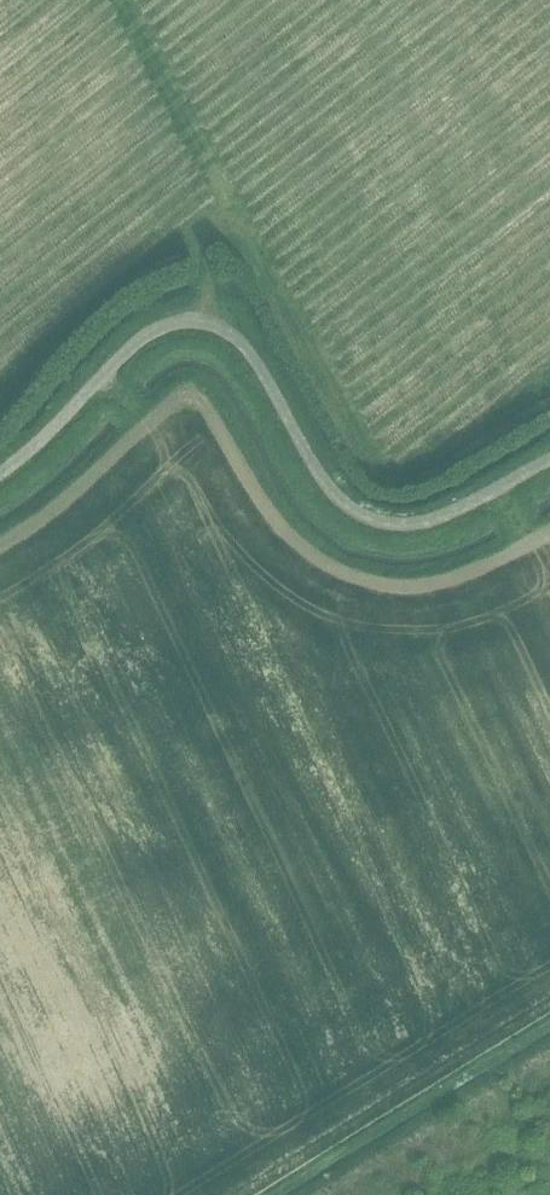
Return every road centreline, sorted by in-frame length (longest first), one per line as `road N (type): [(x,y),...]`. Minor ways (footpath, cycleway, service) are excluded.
road 1 (unclassified): [(0,473),(136,342),(199,319),(253,353),(321,476),(345,507),(375,522),(436,518),(549,456)]

